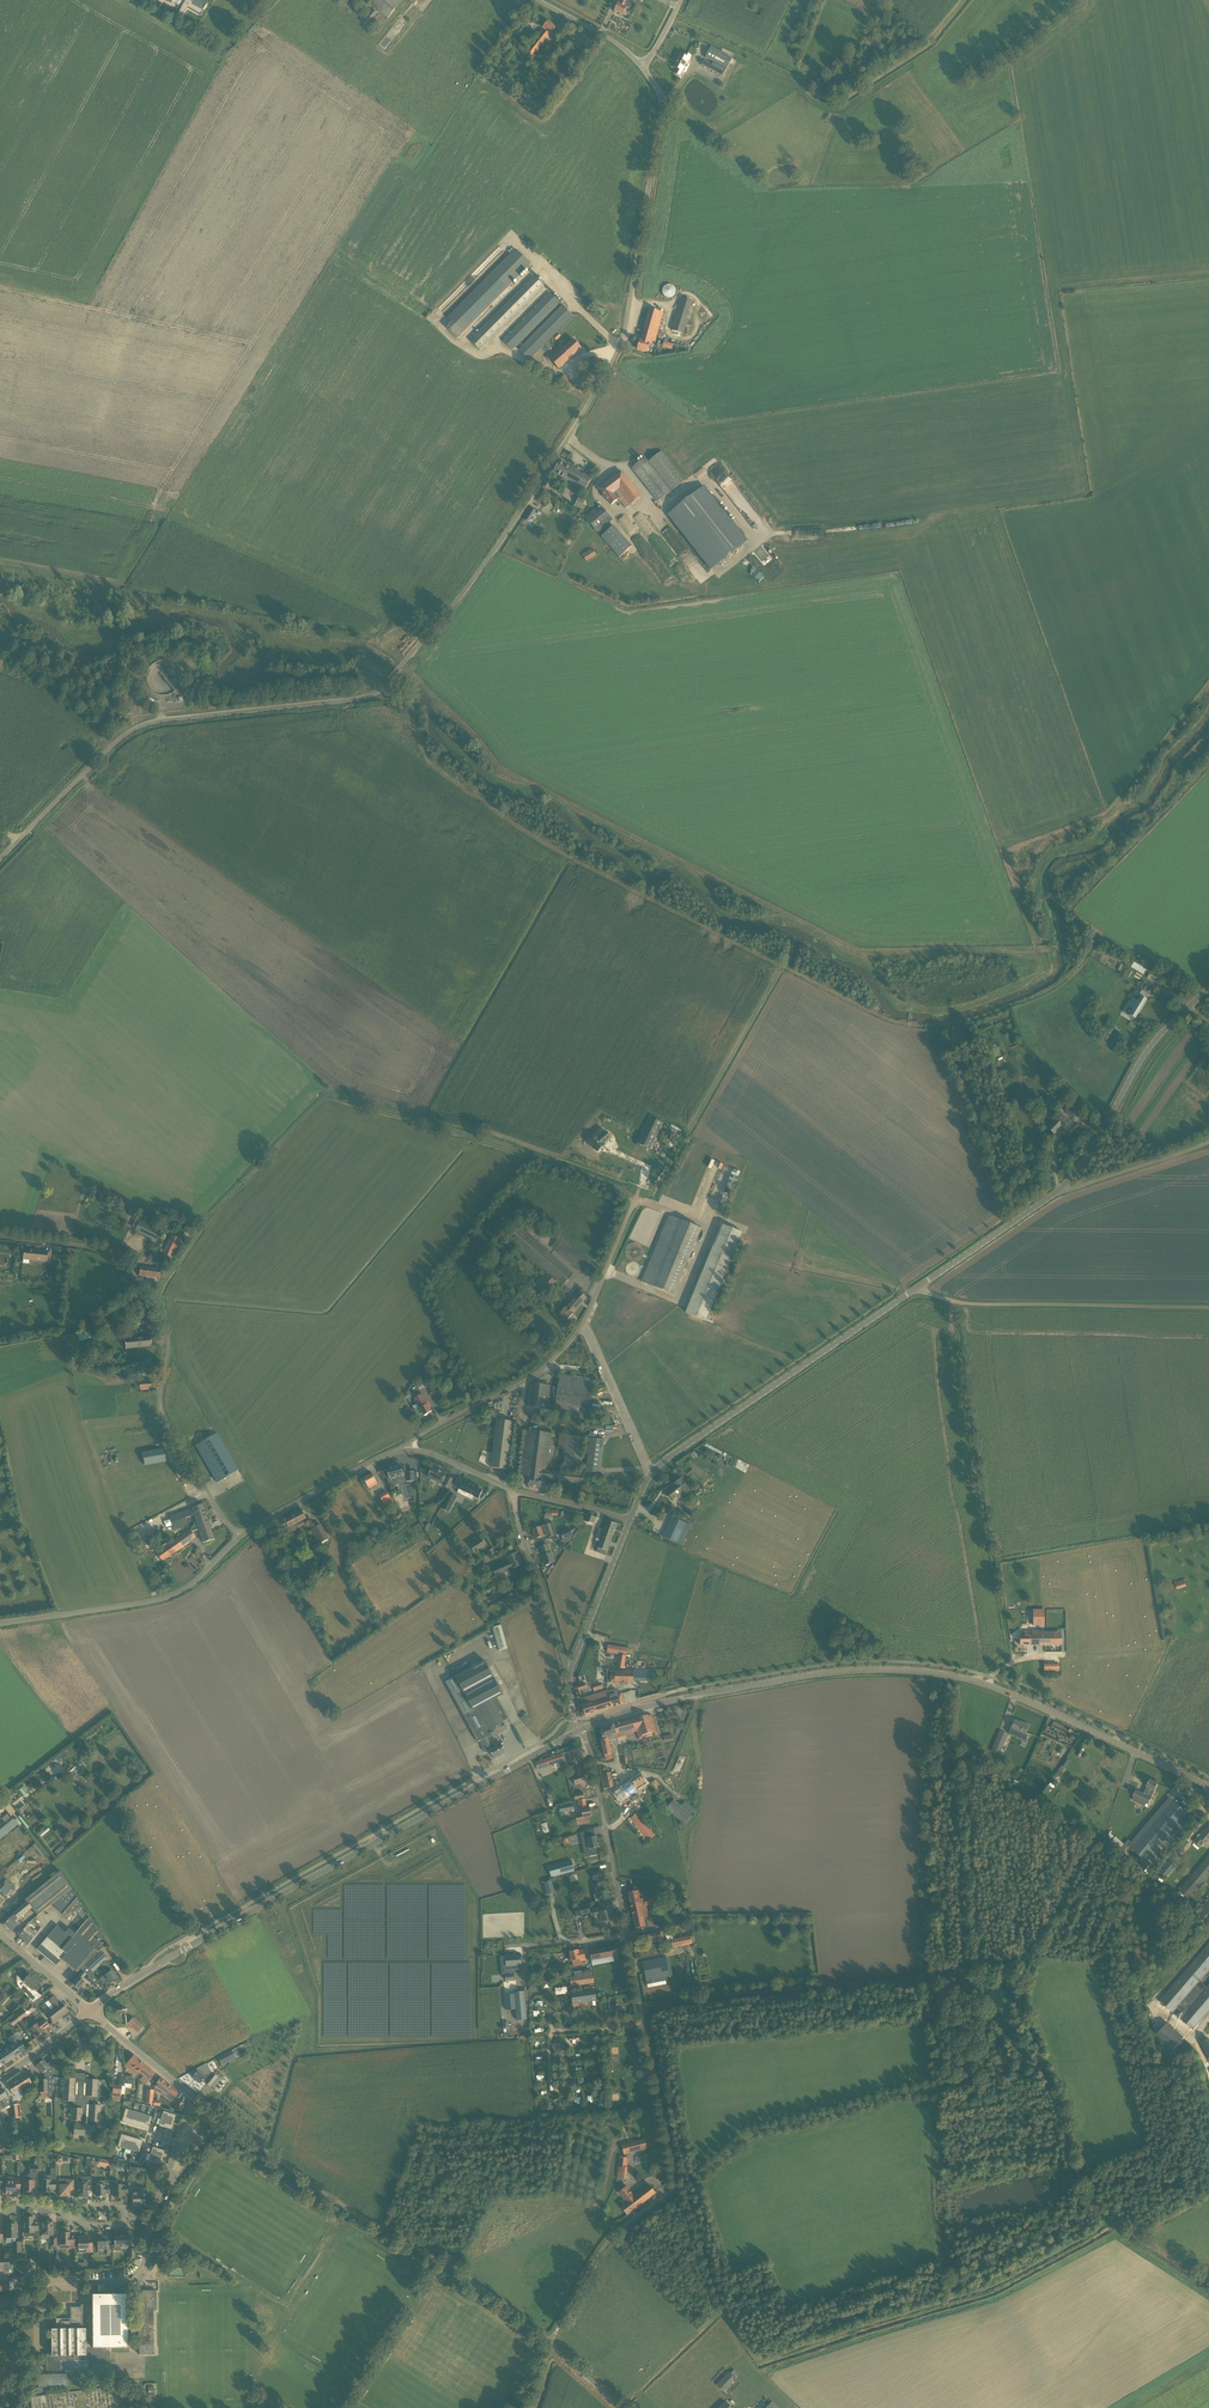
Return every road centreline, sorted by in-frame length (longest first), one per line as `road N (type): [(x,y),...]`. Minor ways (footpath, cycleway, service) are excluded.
road 1 (unclassified): [(0,860),(131,728),(161,718),(365,698),(419,646),(554,462),(622,340),(664,99),(642,66)]
road 2 (unclassified): [(550,2344),(605,2251),(674,2185),(582,1729)]
road 3 (track): [(156,1304),(208,1218),(332,1095),(511,1149),(635,1198)]
road 4 (tertiary): [(90,2011),(183,1950),(574,1733)]
road 5 (unclassified): [(239,1542),(161,1415),(169,1345),(150,1293),(116,1260),(89,1248),(0,1236)]
road 6 (tertiary): [(582,1729),(681,1698),(818,1675),(895,1670),(983,1686)]
road 7 (tertiary): [(631,1519),(667,1458),(920,1287)]
road 8 (unclassified): [(405,1450),(530,1379),(577,1335),(635,1198)]
road 9 (unclassified): [(550,2344),(474,2284),(268,2155)]
road 10 (unclassified): [(1208,1306),(975,1304),(920,1287)]
road 11 (track): [(917,62),(834,107),(811,98),(795,78),(670,19)]
road 12 (unclassified): [(0,1625),(179,1594),(239,1542)]
road 13 (tertiary): [(1058,1193),(1156,1041),(1208,989)]
road 14 (residential): [(166,2182),(146,2259),(132,2277),(49,2284),(43,2305),(0,2303)]
road 15 (tertiary): [(983,1686),(1208,1788)]
road 16 (unclassified): [(983,1686),(1021,1658),(1112,1655),(1172,1636)]
road 17 (unclassified): [(570,1670),(512,1487)]
road 18 (unclassified): [(239,1542),(405,1450)]
road 19 (tertiary): [(920,1287),(1058,1193)]
road 20 (tertiary): [(570,1670),(631,1519)]
road 21 (unclassified): [(1058,1193),(1208,1142)]
road 22 (residential): [(192,2096),(90,2011)]
road 23 (unclassified): [(512,1487),(631,1519)]
road 24 (residential): [(642,66),(538,0)]

